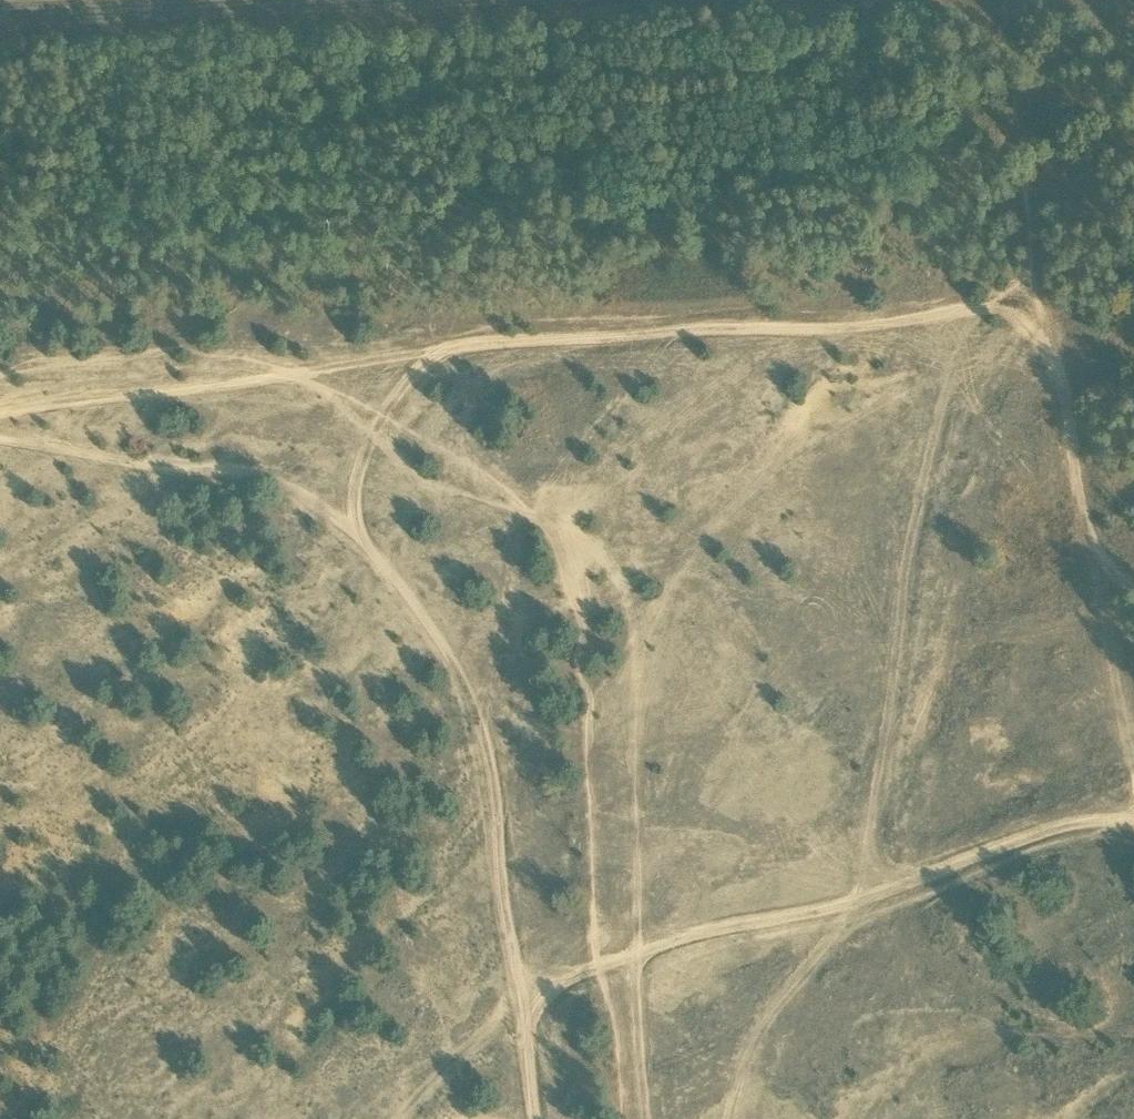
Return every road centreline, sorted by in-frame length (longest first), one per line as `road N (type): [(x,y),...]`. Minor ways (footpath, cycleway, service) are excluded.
road 1 (track): [(1043,281),(945,319),(828,332),(737,330),(617,344),(481,347),(435,361),(0,418)]
road 2 (track): [(0,443),(306,503),(382,559),(448,666),(484,775),(545,1118)]
road 3 (track): [(402,1118),(542,987),(630,956),(795,924),(1133,814)]
road 4 (track): [(1133,745),(1105,565),(1043,281),(1023,81)]
road 5 (track): [(435,361),(380,433),(365,469),(354,538)]
road 6 (track): [(642,953),(652,1118)]

